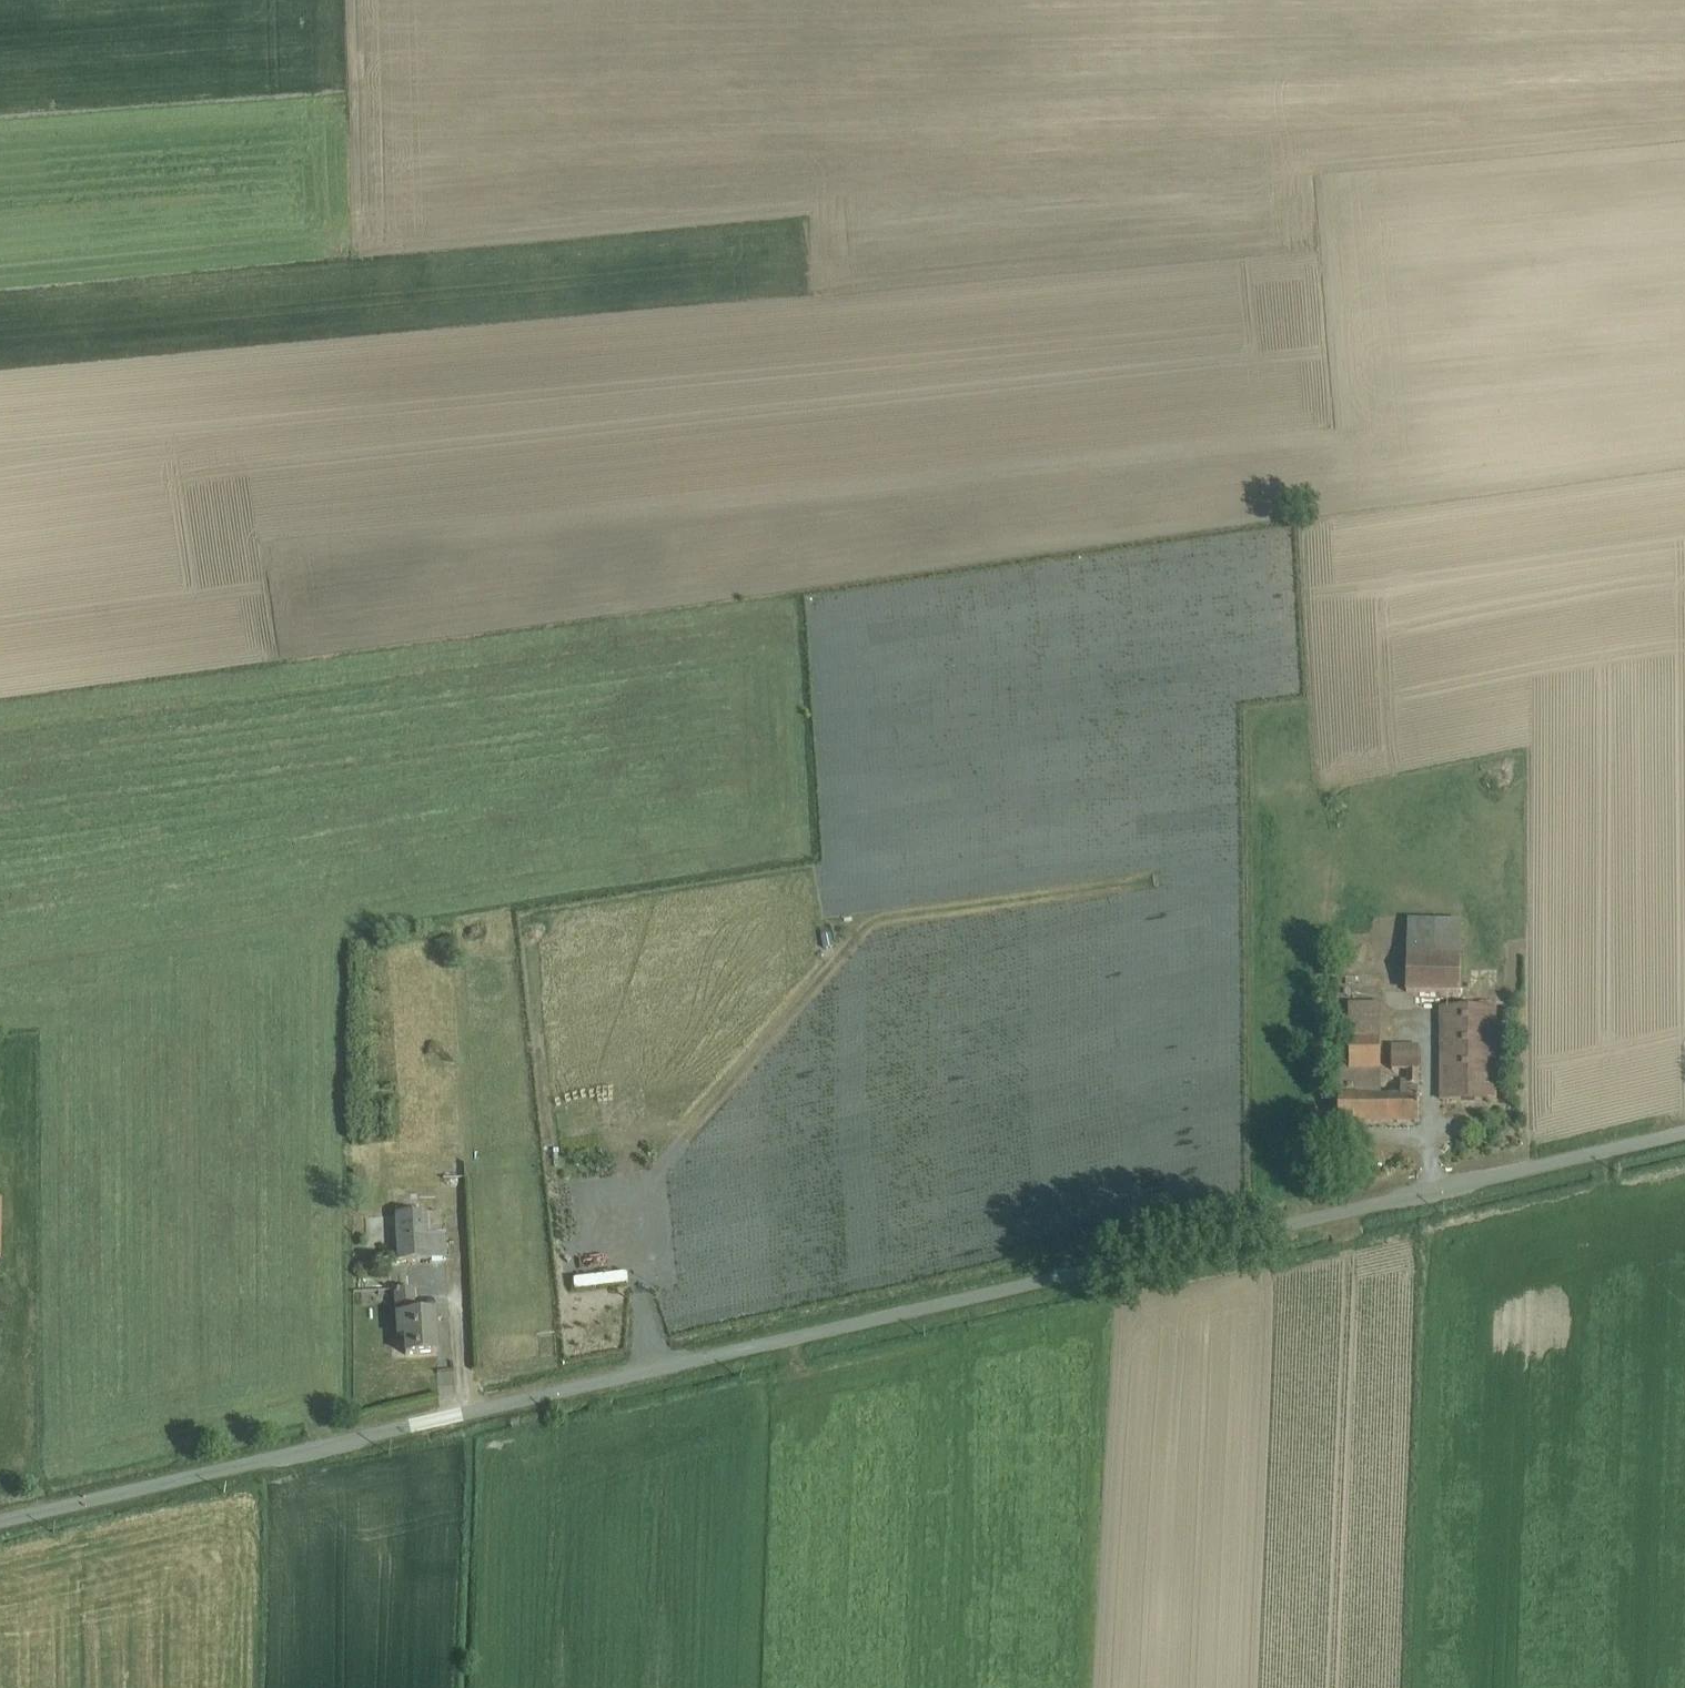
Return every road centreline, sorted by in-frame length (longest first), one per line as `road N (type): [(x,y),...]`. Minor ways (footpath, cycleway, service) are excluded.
road 1 (unclassified): [(1684,1134),(0,1523)]

